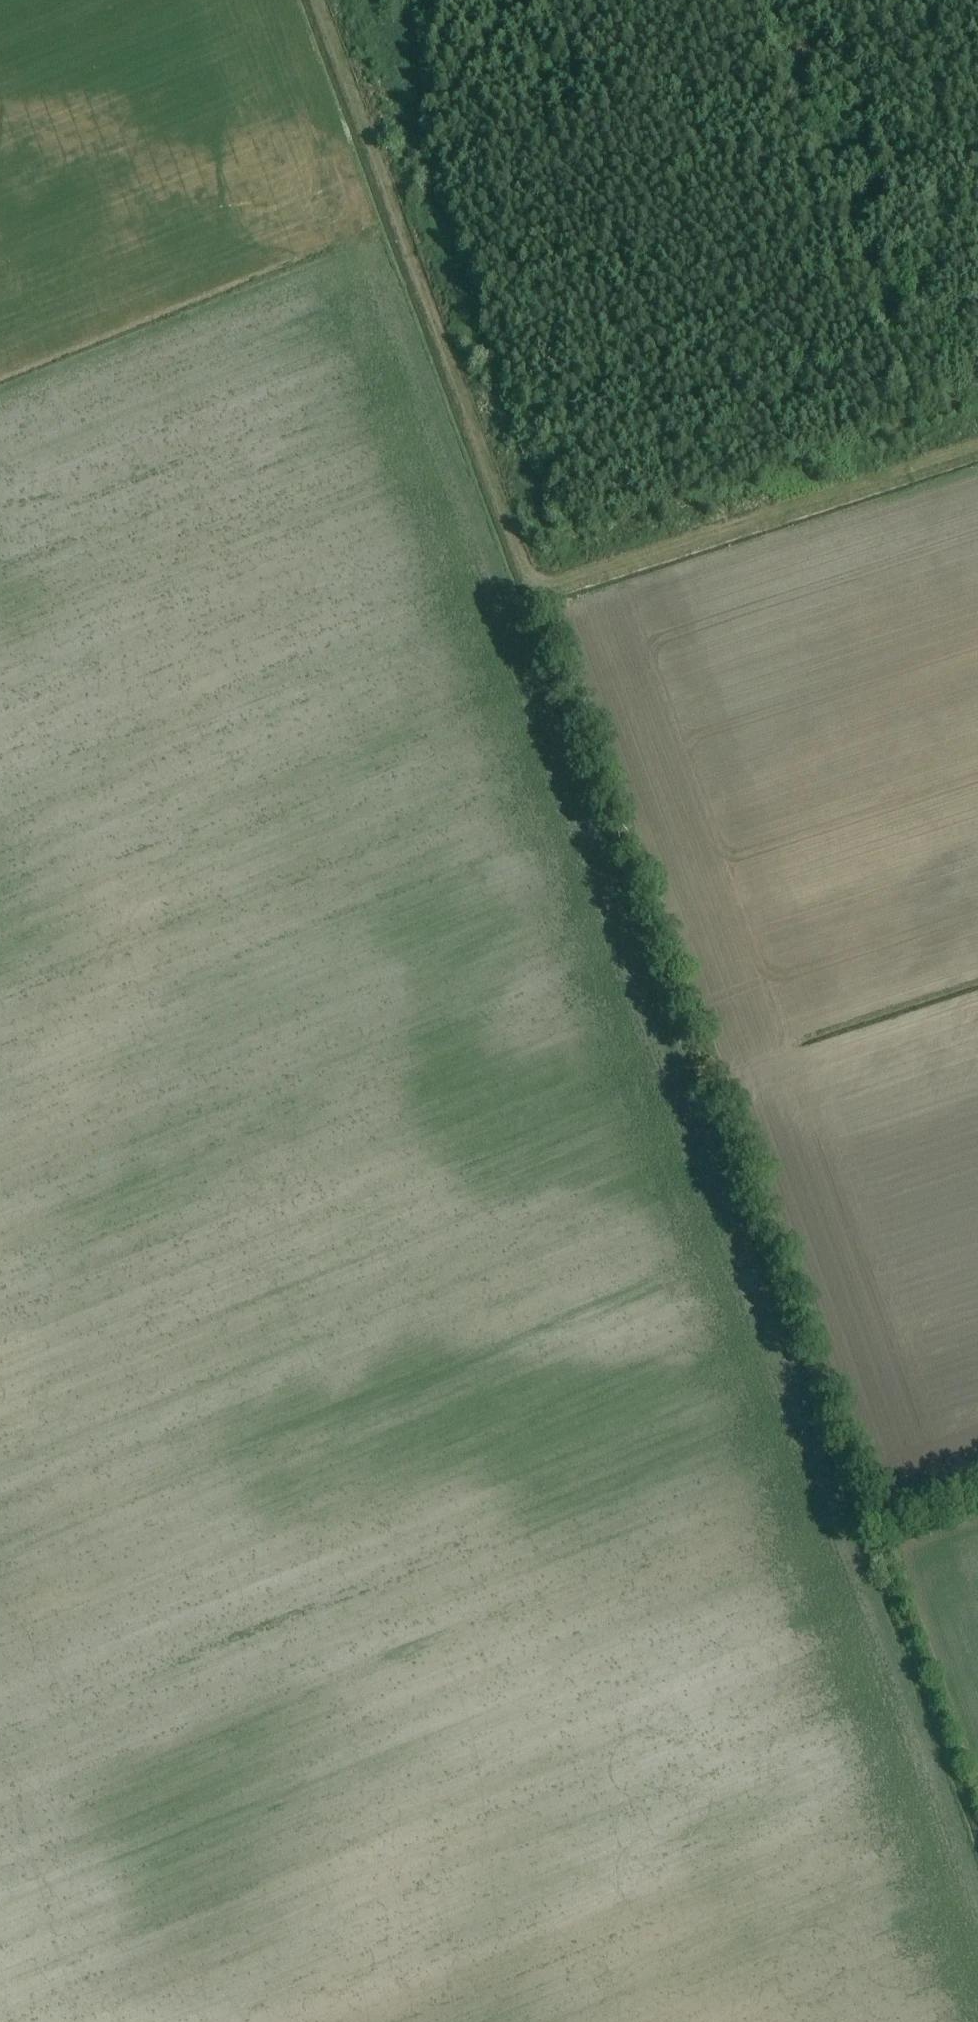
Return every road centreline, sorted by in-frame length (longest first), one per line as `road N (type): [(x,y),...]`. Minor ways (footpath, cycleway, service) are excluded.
road 1 (track): [(977,445),(534,590),(313,0)]

